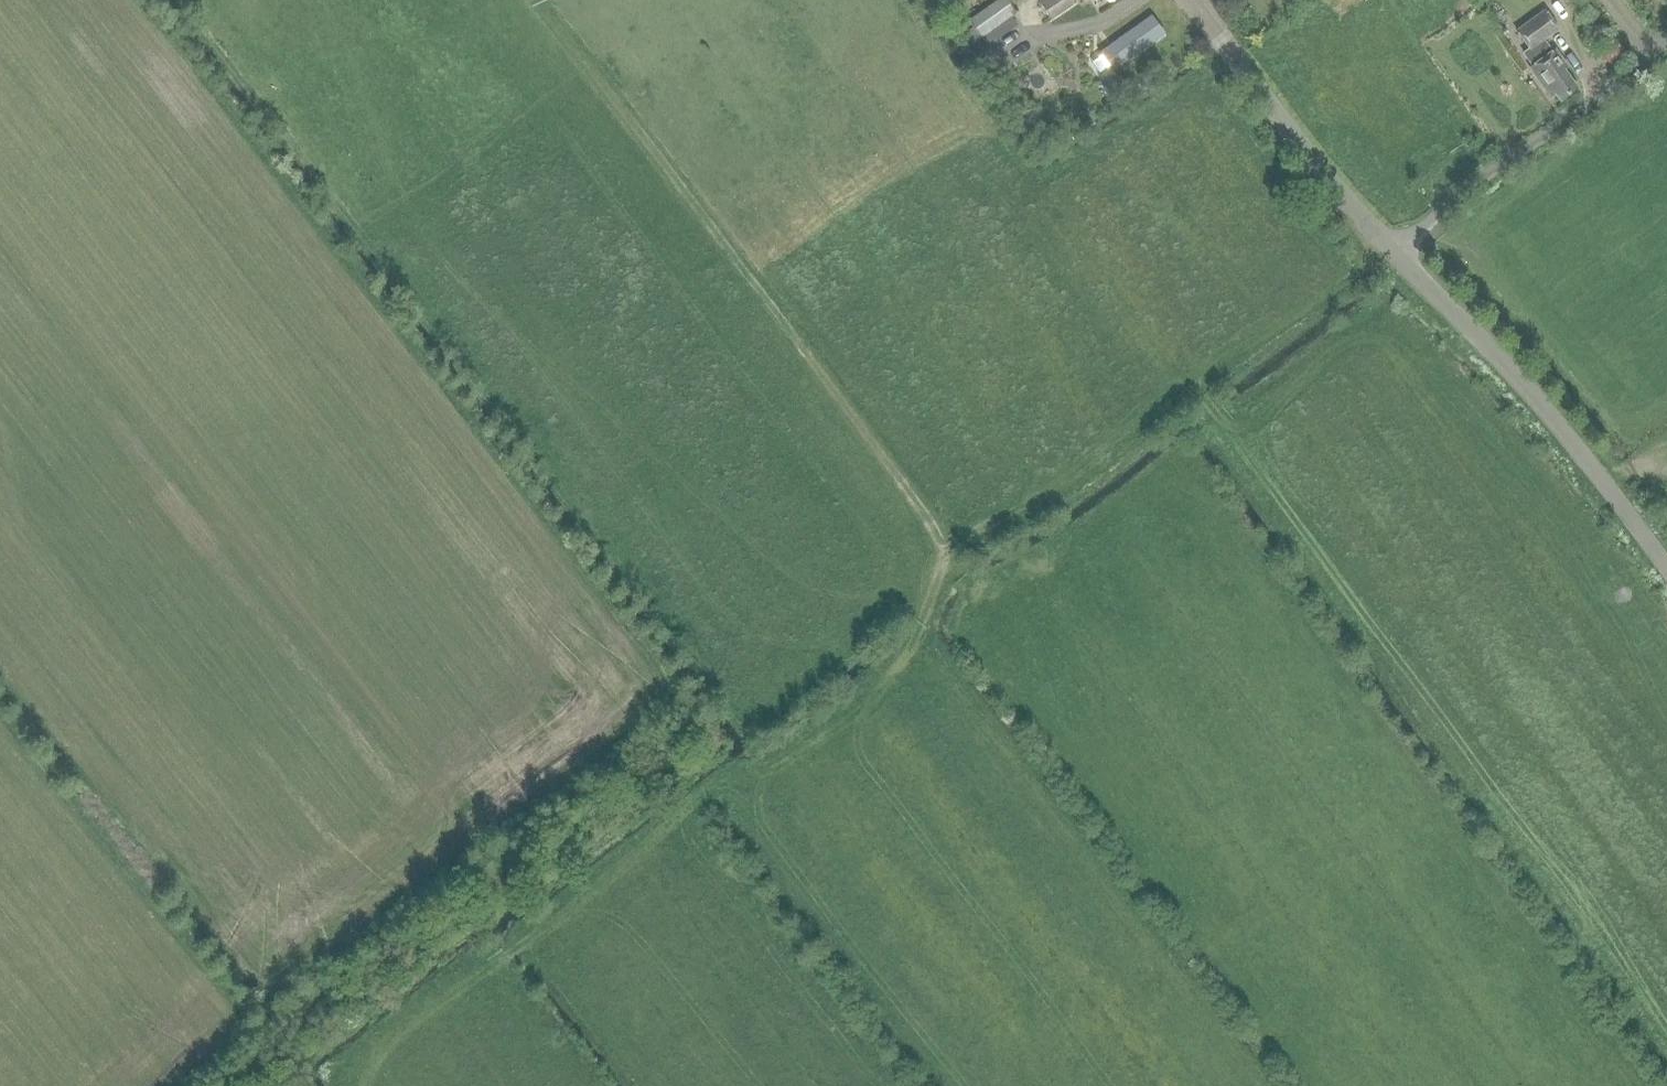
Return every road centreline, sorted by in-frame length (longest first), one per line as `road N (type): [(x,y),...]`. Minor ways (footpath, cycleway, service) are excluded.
road 1 (track): [(535,0),(936,534),(937,593),(904,663)]
road 2 (tertiary): [(1666,572),(1595,469),(1331,182),(1194,0)]

